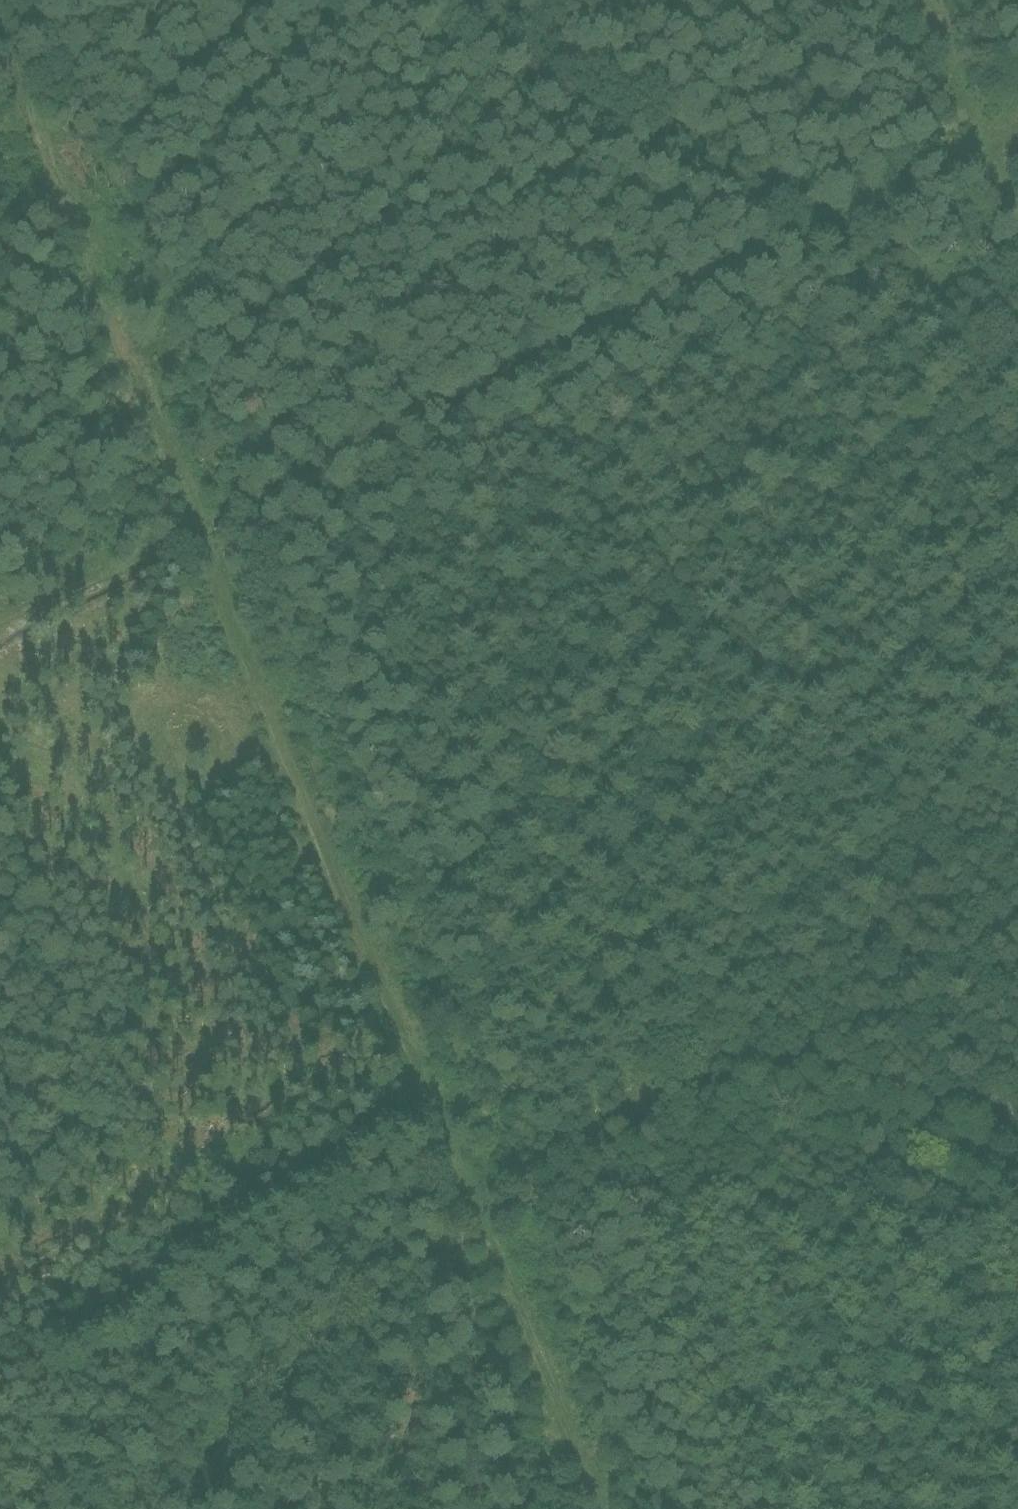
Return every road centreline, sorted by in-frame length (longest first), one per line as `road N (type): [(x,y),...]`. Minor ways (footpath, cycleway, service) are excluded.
road 1 (track): [(0,625),(188,535)]

